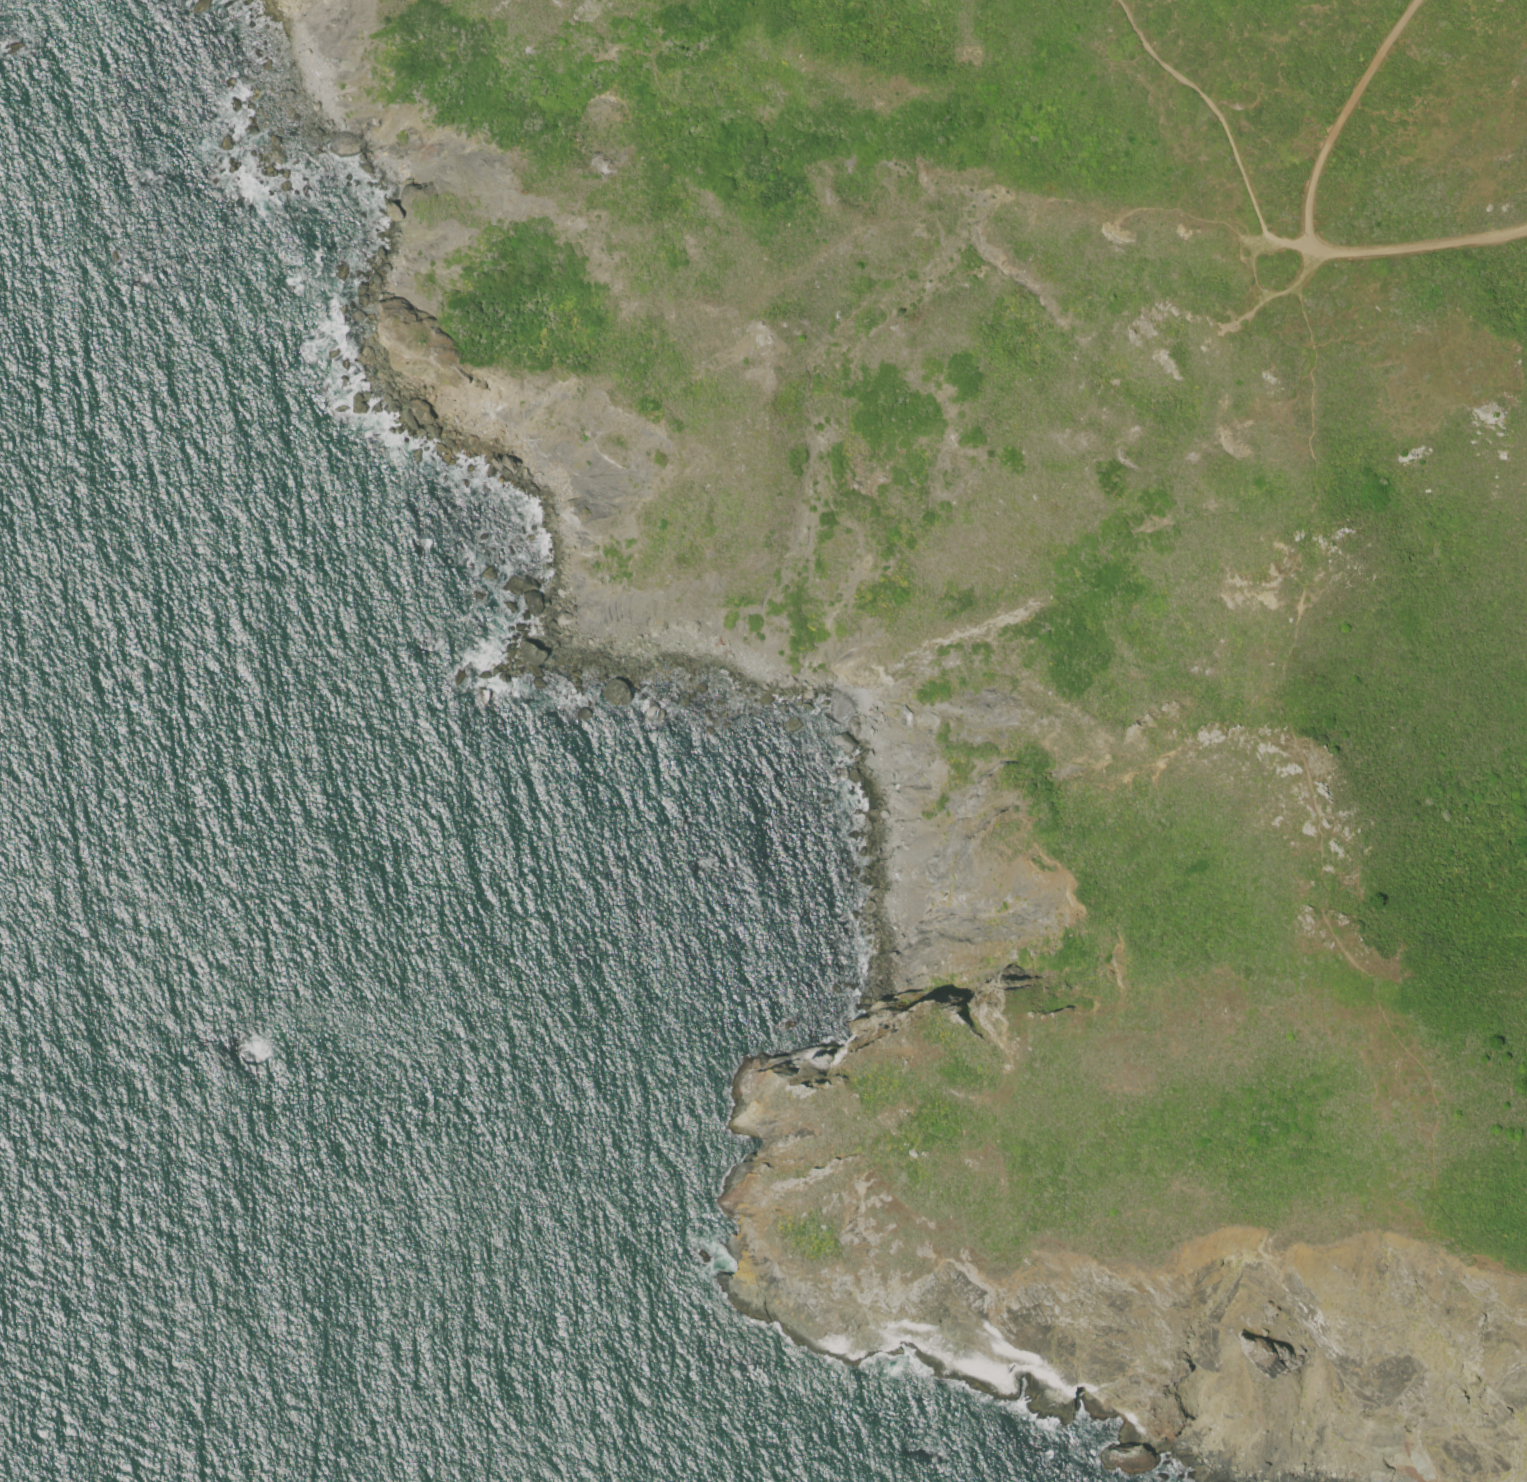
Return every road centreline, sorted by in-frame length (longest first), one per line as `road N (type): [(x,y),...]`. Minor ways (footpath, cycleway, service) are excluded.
road 1 (track): [(1317,248),(1308,206),(1327,145),(1418,0)]
road 2 (track): [(1526,227),(1469,243),(1351,253),(1317,248)]

